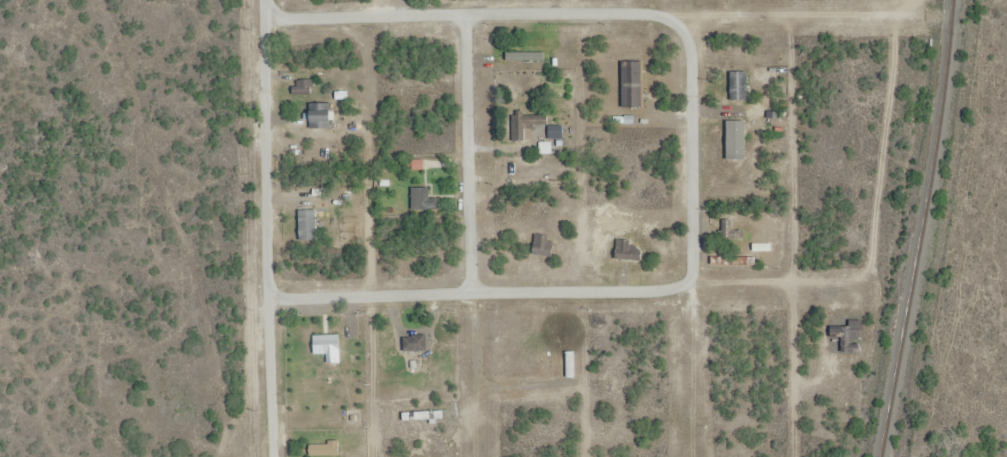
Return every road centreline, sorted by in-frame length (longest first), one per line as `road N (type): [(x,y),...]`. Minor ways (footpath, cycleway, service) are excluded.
road 1 (residential): [(937,18),(266,16)]
road 2 (residential): [(274,456),(266,0)]
road 3 (residential): [(271,294),(699,287)]
road 4 (residential): [(474,17),(480,291)]

